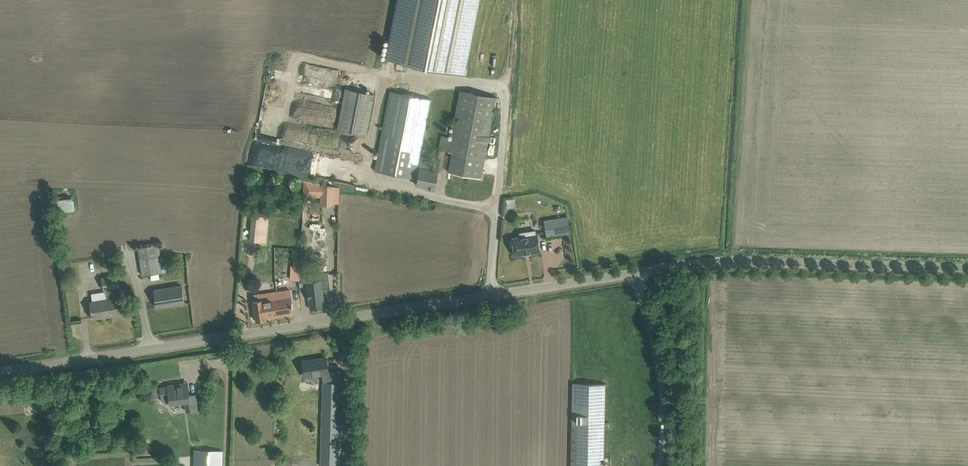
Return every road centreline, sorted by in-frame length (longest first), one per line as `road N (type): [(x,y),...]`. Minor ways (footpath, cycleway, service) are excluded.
road 1 (unclassified): [(0,372),(721,260),(967,268)]

